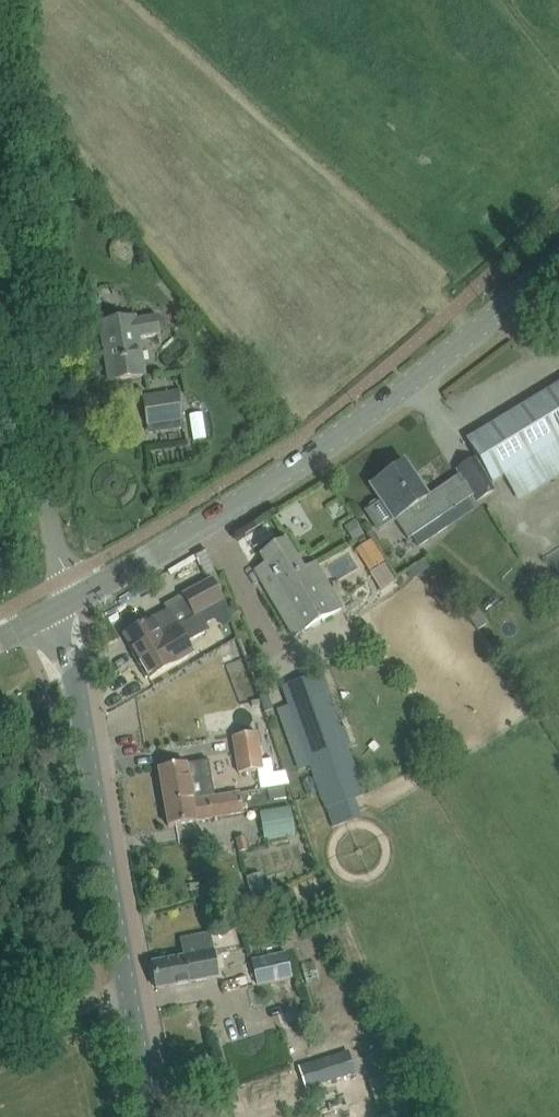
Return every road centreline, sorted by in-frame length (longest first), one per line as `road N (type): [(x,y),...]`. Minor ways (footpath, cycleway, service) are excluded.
road 1 (tertiary): [(76,598),(293,468),(425,371),(558,254)]
road 2 (tertiary): [(152,1116),(75,669),(47,614)]
road 3 (unclassified): [(76,598),(56,547),(0,193)]

